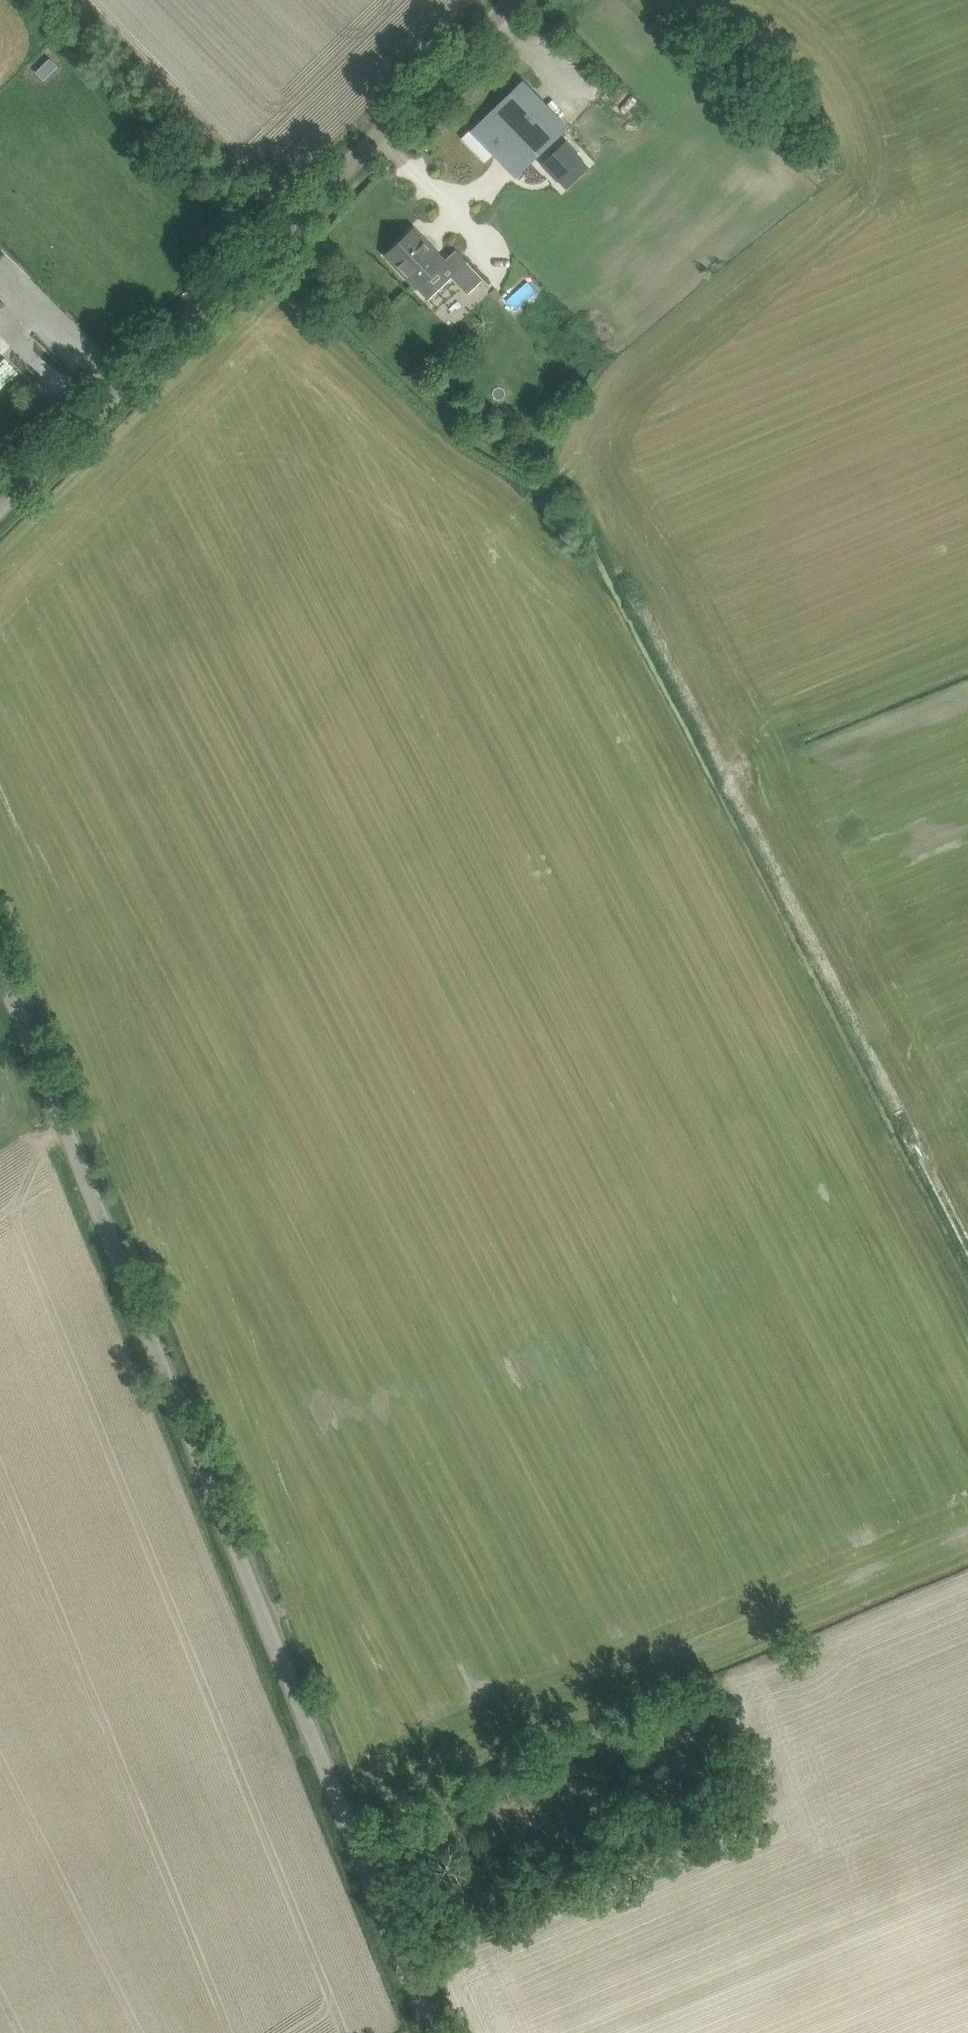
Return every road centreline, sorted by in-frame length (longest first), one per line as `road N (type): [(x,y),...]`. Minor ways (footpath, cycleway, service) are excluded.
road 1 (unclassified): [(432,2032),(0,968)]
road 2 (track): [(605,344),(556,449),(967,1261)]
road 3 (unclassified): [(0,502),(505,0)]

